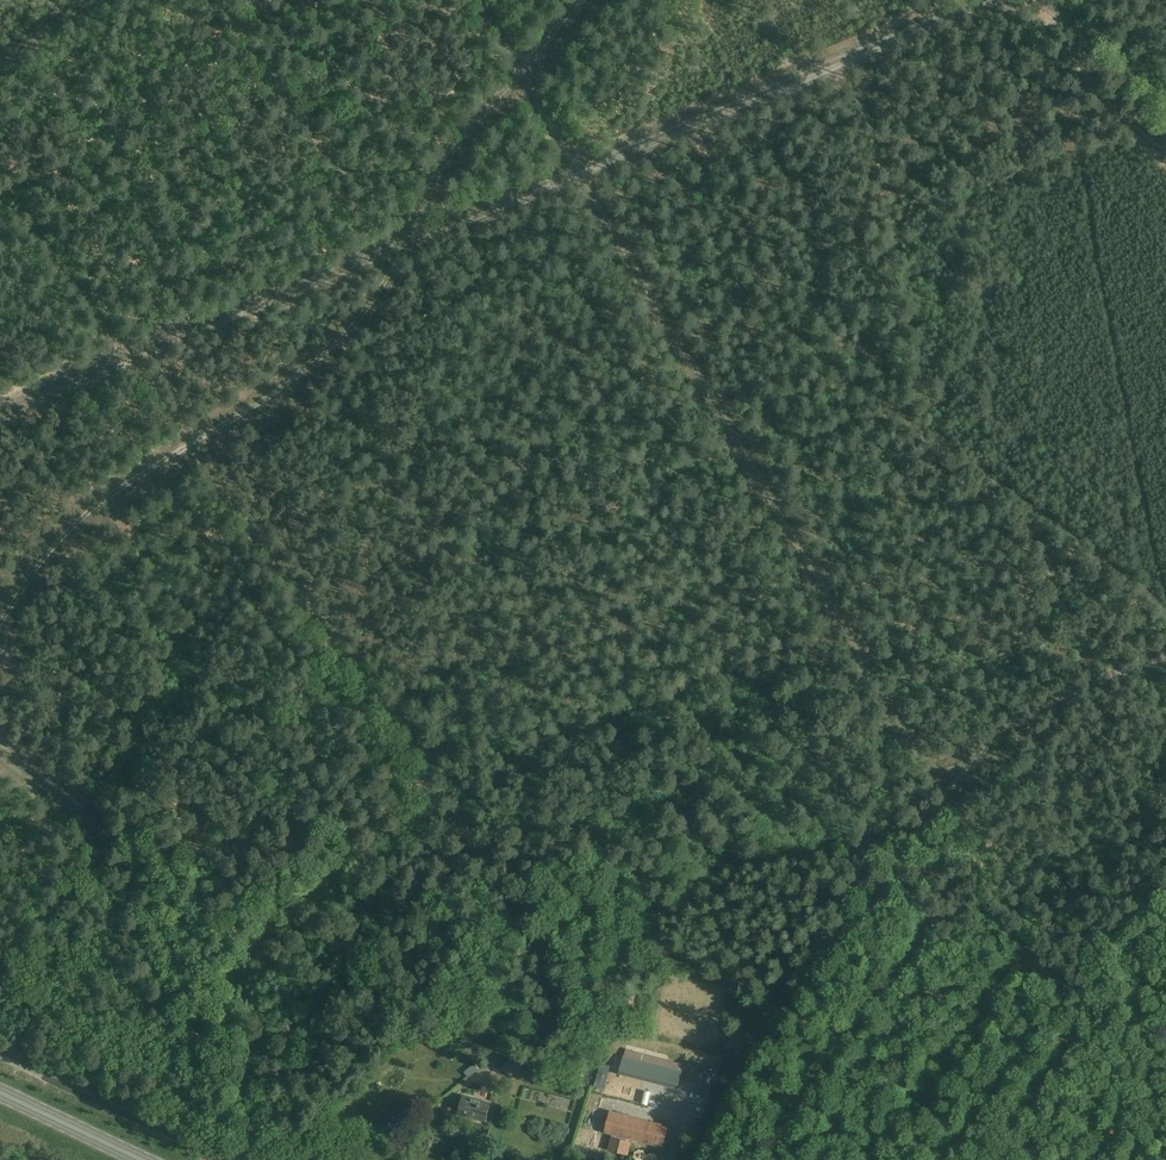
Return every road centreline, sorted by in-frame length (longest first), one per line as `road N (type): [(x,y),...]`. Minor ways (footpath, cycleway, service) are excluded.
road 1 (track): [(925,767),(718,870),(567,987),(429,788),(434,779),(606,725),(692,682),(847,632)]
road 2 (track): [(1006,0),(0,418)]
road 3 (track): [(521,69),(942,791)]
road 4 (track): [(0,624),(88,518),(305,369),(343,333),(412,243),(458,138),(521,69)]
road 5 (track): [(0,746),(116,847),(174,953),(259,1159)]
road 6 (track): [(942,797),(743,1065),(694,1159)]
road 7 (track): [(1152,1159),(942,797)]
road 8 (track): [(942,791),(1013,722),(1165,657)]
road 9 (track): [(1165,142),(1041,0)]
road 10 (primary): [(142,1159),(0,1092)]

